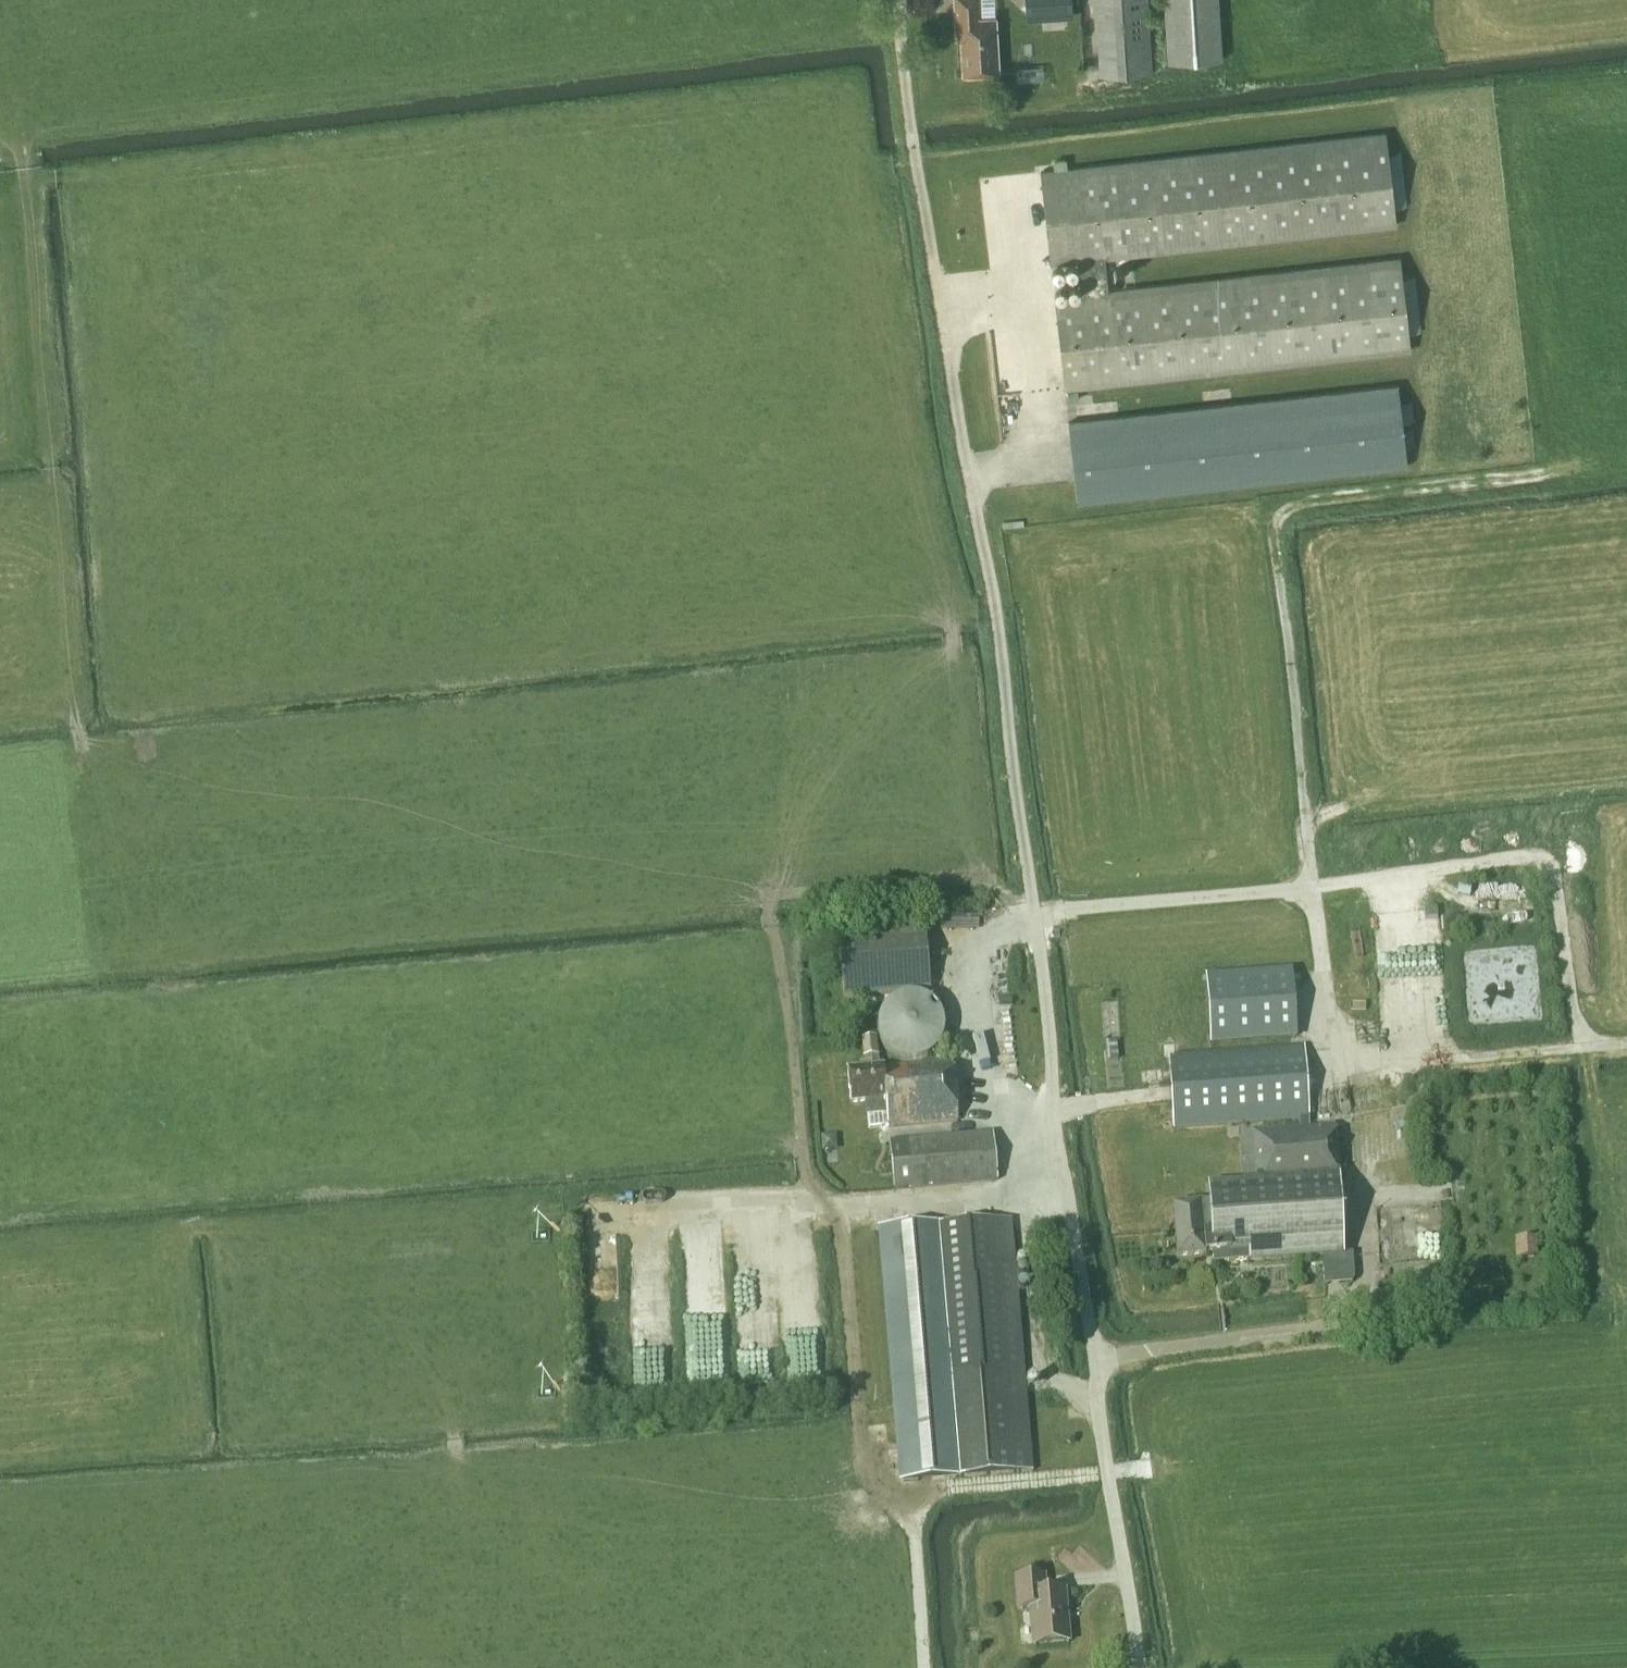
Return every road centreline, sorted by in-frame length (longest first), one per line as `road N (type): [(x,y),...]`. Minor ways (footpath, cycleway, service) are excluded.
road 1 (unclassified): [(1138,1667),(1055,1107),(998,627),(916,152),(897,0)]

